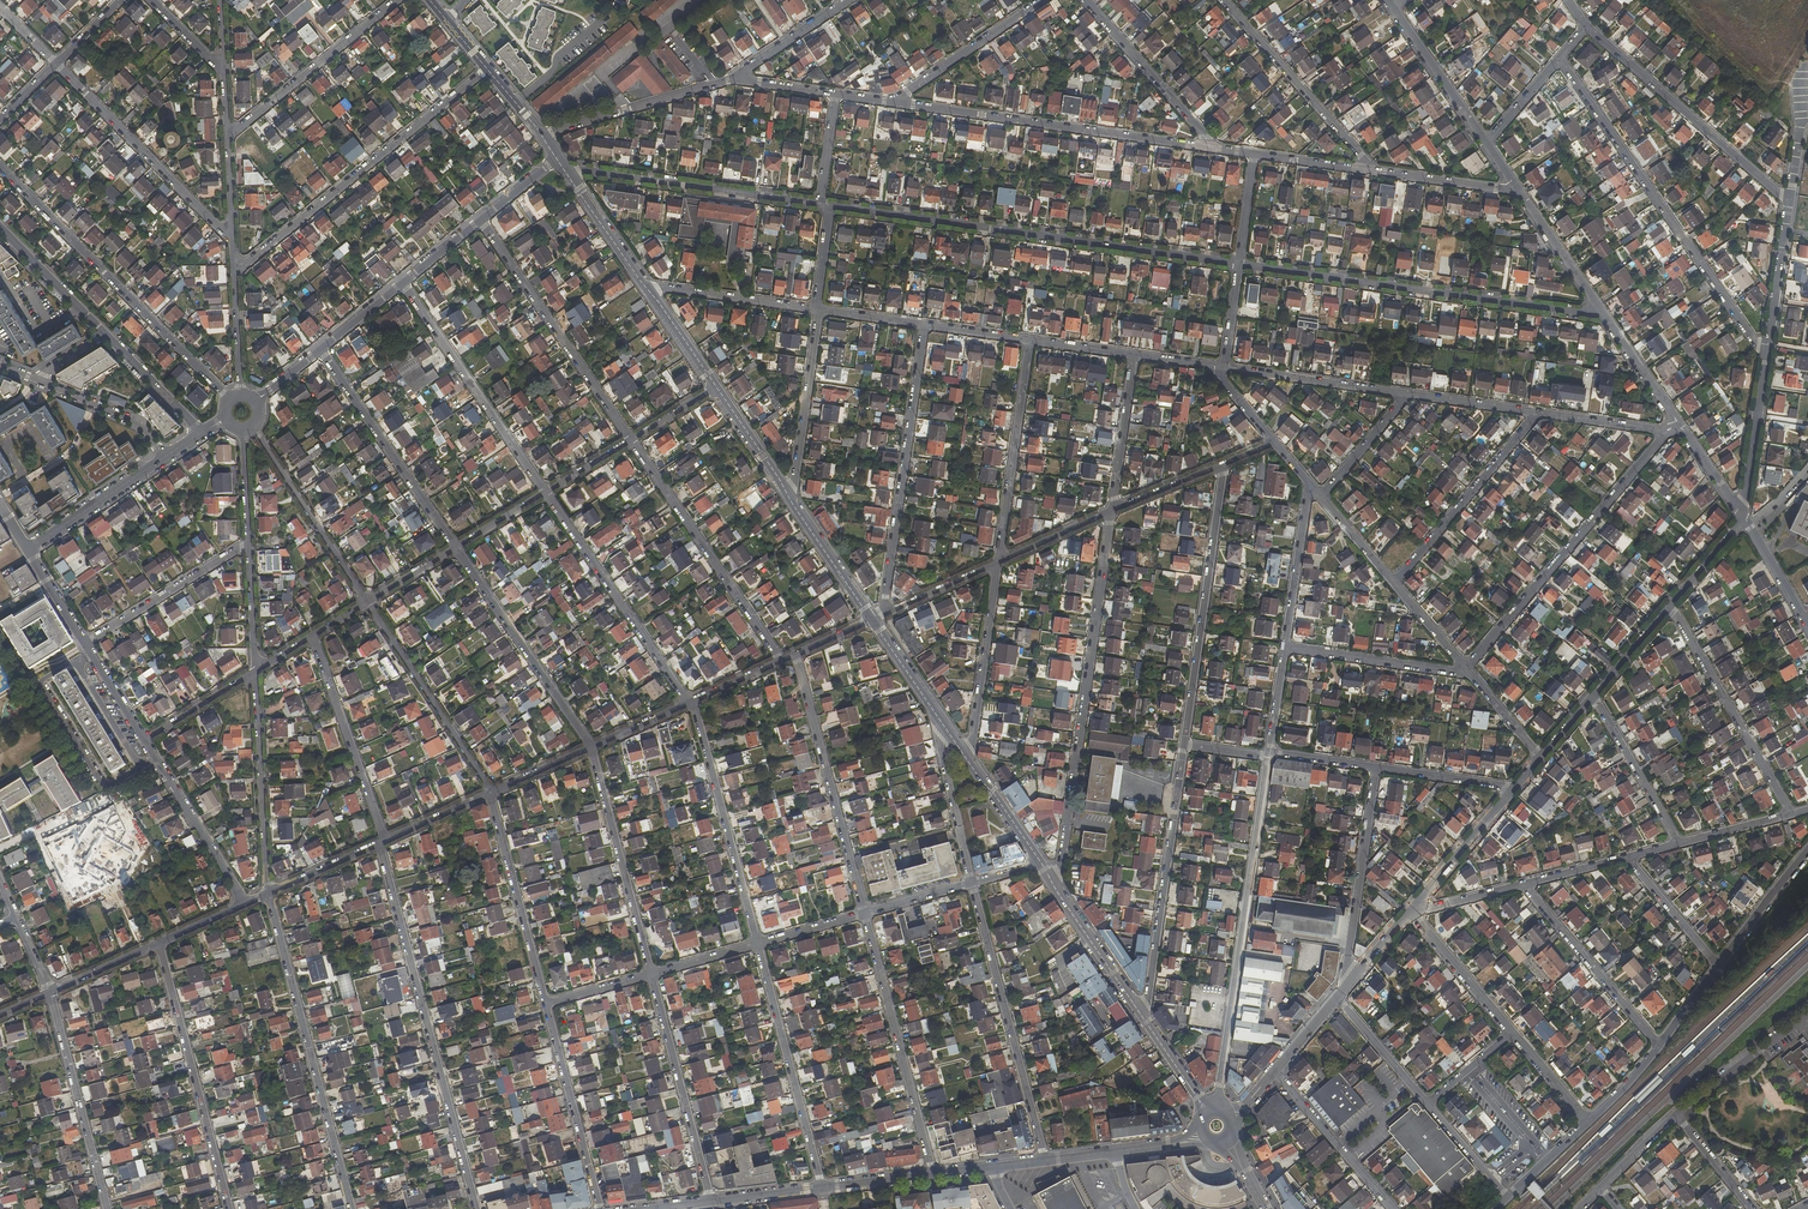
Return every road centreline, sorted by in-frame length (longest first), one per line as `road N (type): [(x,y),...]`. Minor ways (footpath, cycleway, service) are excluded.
road 1 (residential): [(830,208),(1238,264)]
road 2 (residential): [(1053,882),(1112,509)]
road 3 (residential): [(380,844),(476,1208)]
road 4 (residential): [(1238,264),(1605,317)]
road 5 (residential): [(1559,58),(1767,355)]
road 6 (residential): [(1218,1108),(1270,754)]
road 7 (residential): [(268,893),(351,1208)]
road 8 (residential): [(228,399),(0,167)]
road 9 (residential): [(897,101),(1215,147)]
road 10 (residential): [(235,268),(486,69)]
road 11 (residential): [(1667,431),(1467,668)]
road 12 (residential): [(925,325),(885,596),(871,619)]
road 13 (residential): [(1045,1160),(971,883)]
road 14 (residential): [(1223,464),(1185,743)]
road 15 (residential): [(1185,743),(1145,1018)]
road 16 (residential): [(230,1208),(159,942)]
road 17 (residential): [(864,914),(933,1175)]
road 18 (residential): [(796,654),(864,914)]
road 19 (residential): [(631,439),(780,661)]
road 20 (residential): [(1789,200),(1586,27)]
road 21 (residential): [(482,219),(631,439)]
road 22 (residential): [(545,492),(688,703)]
road 23 (residential): [(823,1188),(757,943)]
road 24 (residential): [(403,283),(545,492)]
road 25 (residential): [(569,176),(820,203)]
road 26 (residential): [(757,943),(688,703)]
road 27 (residential): [(60,67),(234,238)]
road 28 (residential): [(455,545),(589,747)]
road 29 (residential): [(1668,606),(1791,814)]
road 30 (residential): [(321,350),(455,545)]
road 31 (residential): [(651,974),(711,1202)]
road 32 (residential): [(589,747),(651,974)]
road 33 (residential): [(489,793),(366,600)]
road 34 (residential): [(1372,171),(1222,0)]
road 35 (residential): [(51,991),(108,1208)]
road 36 (residential): [(1030,340),(997,561)]
road 37 (residential): [(256,670),(268,893)]
road 38 (residential): [(1537,414),(1395,583)]
road 39 (residential): [(1377,768),(1350,985)]
road 40 (residential): [(545,1004),(489,793)]
road 41 (residential): [(311,636),(385,841)]
road 42 (residential): [(227,137),(396,0)]
road 43 (residential): [(600,1208),(545,1004)]
road 44 (residential): [(1523,885),(1658,1044)]
road 45 (residential): [(366,600),(255,425)]
road 46 (residential): [(544,140),(737,77)]
road 47 (residential): [(1084,0),(1215,147)]
road 48 (residential): [(997,561),(973,737),(964,753)]
road 49 (residential): [(251,542),(88,648)]
road 50 (residential): [(817,309),(791,500)]
road 51 (residential): [(145,740),(245,902)]
road 52 (residential): [(1225,369),(1408,394)]
road 53 (residential): [(1285,647),(1467,668)]
road 54 (residential): [(1391,1208),(1276,1072)]
road 55 (residential): [(1042,0),(897,101)]
road 56 (residential): [(646,287),(817,309)]
road 57 (residential): [(1593,696),(1679,844)]
road 58 (residential): [(1395,8),(1488,145)]
road 59 (residential): [(1053,882),(1145,1018)]
road 60 (residential): [(1807,1015),(1677,1115)]
road 61 (residential): [(163,457),(28,550)]
road 62 (residential): [(1742,516),(1767,355)]
road 63 (residential): [(971,883),(942,723)]
road 64 (residential): [(1285,647),(1311,487)]
road 65 (residential): [(1408,911),(1512,1033)]
road 66 (residential): [(1408,911),(1511,790)]
road 67 (residential): [(32,380),(141,425),(163,457)]
road 68 (residential): [(1767,355),(1789,200)]
road 69 (residential): [(1112,509),(1134,355)]
road 70 (residential): [(1517,191),(1605,317)]
road 71 (residential): [(0,231),(104,337)]
road 72 (residential): [(1372,171),(1517,191)]
road 73 (residential): [(1718,966),(1807,851)]
road 74 (residential): [(791,500),(871,619)]
road 75 (residential): [(1627,858),(1718,966)]
road 76 (residential): [(871,619),(997,561)]
road 77 (residential): [(1338,999),(1429,1103)]
road 78 (residential): [(1408,394),(1320,498)]
road 79 (residential): [(849,0),(737,77)]
road 80 (residential): [(1377,768),(1511,790)]
road 81 (residential): [(716,387),(791,500)]
road 82 (residential): [(1605,317),(1681,428)]
road 83 (residential): [(104,337),(198,433)]
road 84 (residential): [(964,753),(1041,863)]
road 85 (residential): [(256,670),(145,740)]
road 86 (residential): [(1537,414),(1667,431)]
road 87 (residential): [(1408,394),(1537,414)]
road 88 (residential): [(251,542),(256,670)]
road 89 (residential): [(997,561),(1112,509)]
road 90 (residential): [(871,619),(942,723)]
road 91 (residential): [(241,393),(235,268)]
road 92 (residential): [(1429,1103),(1506,1198)]
road 93 (residential): [(268,893),(380,844)]
road 94 (residential): [(646,287),(716,387)]
road 95 (residential): [(1112,509),(1223,464)]
road 96 (residential): [(1677,1115),(1752,1208)]

